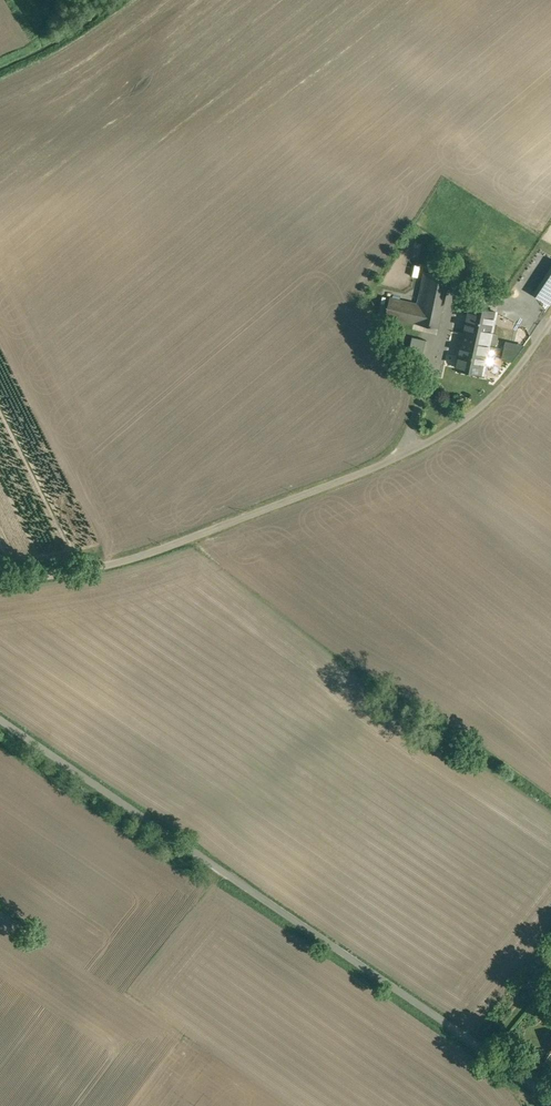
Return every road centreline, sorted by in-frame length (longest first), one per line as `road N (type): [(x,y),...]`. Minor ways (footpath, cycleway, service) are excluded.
road 1 (unclassified): [(0,712),(550,1090)]
road 2 (unclassified): [(0,575),(84,564),(193,531),(398,453),(471,410)]
road 3 (track): [(471,410),(506,379),(550,314)]

